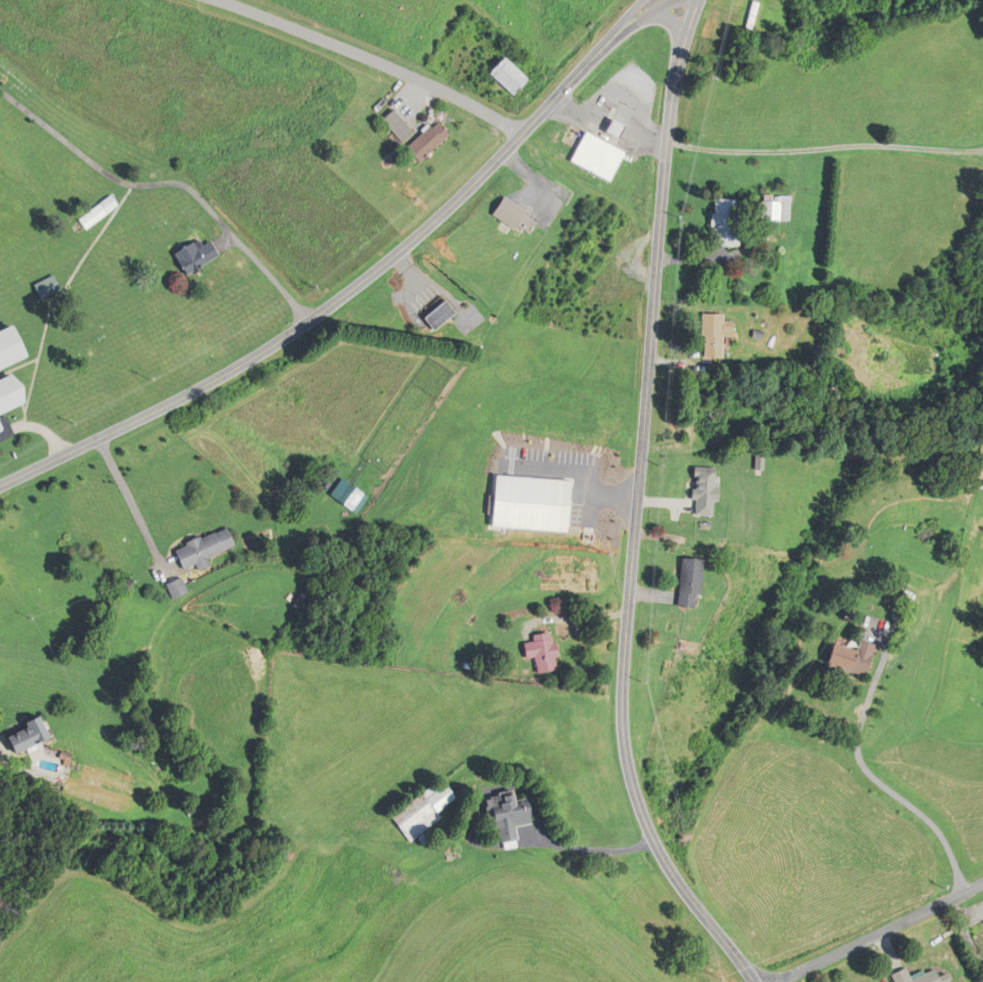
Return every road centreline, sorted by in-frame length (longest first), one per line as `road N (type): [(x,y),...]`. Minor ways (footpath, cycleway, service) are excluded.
road 1 (tertiary): [(751,981),(652,842),(624,735),(669,142),(684,54),(706,0)]
road 2 (residential): [(0,483),(238,366),(383,274),(462,208),(656,0)]
road 3 (residential): [(529,135),(218,0)]
road 4 (residential): [(781,981),(982,883)]

